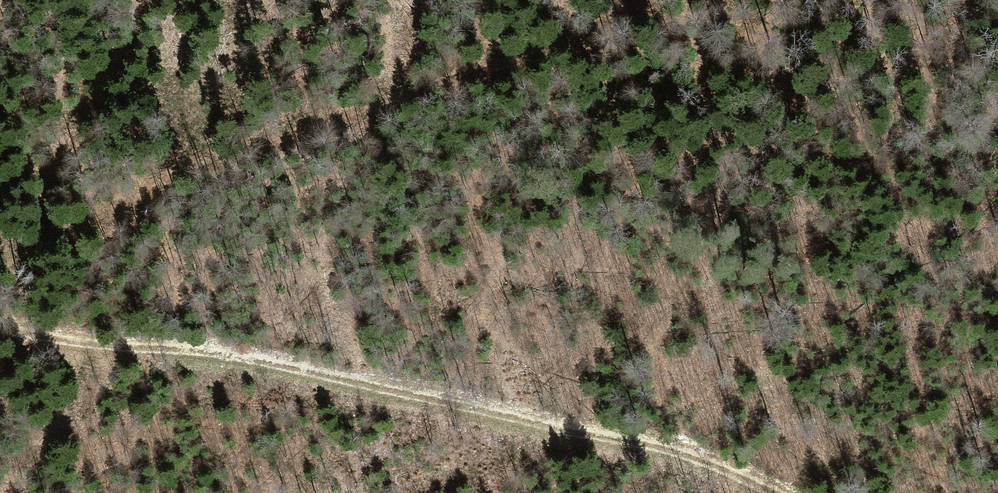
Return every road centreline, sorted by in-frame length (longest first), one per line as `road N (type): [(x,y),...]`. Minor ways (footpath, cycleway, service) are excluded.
road 1 (track): [(769,492),(695,464),(533,427),(0,328)]
road 2 (track): [(0,263),(180,177),(657,0)]

